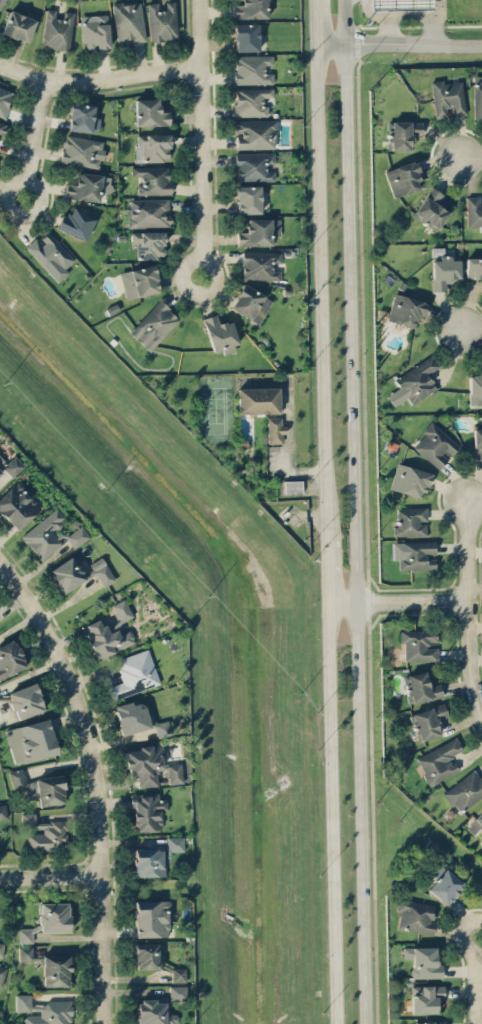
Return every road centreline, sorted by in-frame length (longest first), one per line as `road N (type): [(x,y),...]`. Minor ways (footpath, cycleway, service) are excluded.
road 1 (tertiary): [(367,1023),(345,0)]
road 2 (tertiary): [(316,0),(337,1023)]
road 3 (residential): [(0,561),(39,615),(88,733),(101,797),(104,1023)]
road 4 (residential): [(198,0),(200,277)]
road 5 (residential): [(468,499),(470,665),(481,712)]
road 6 (residential): [(198,69),(62,82),(0,68)]
road 7 (tertiary): [(317,45),(481,46)]
road 8 (residential): [(469,599),(328,603)]
road 9 (residential): [(25,198),(44,78)]

